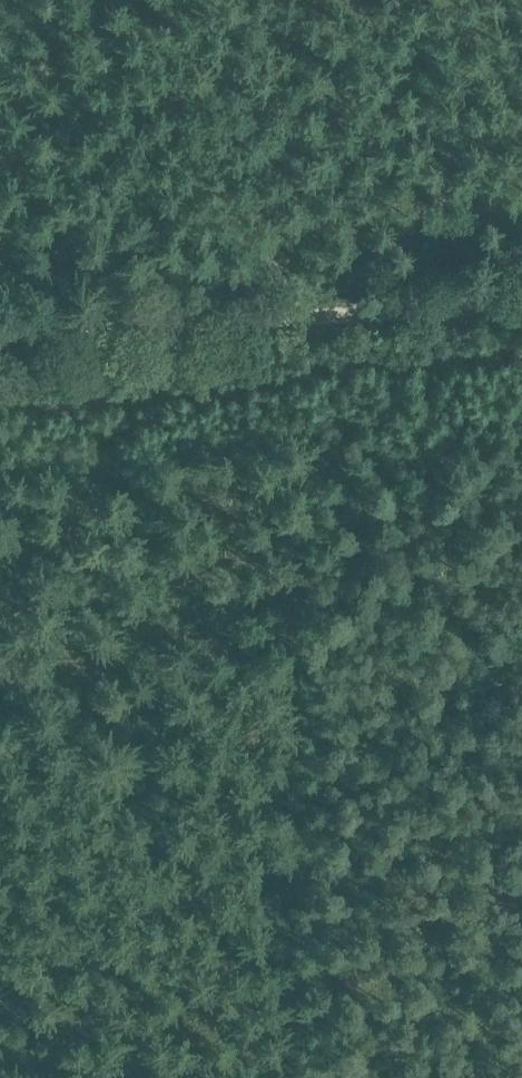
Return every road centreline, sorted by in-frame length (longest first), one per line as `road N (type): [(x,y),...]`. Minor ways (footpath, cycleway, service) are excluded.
road 1 (track): [(0,332),(521,301)]

